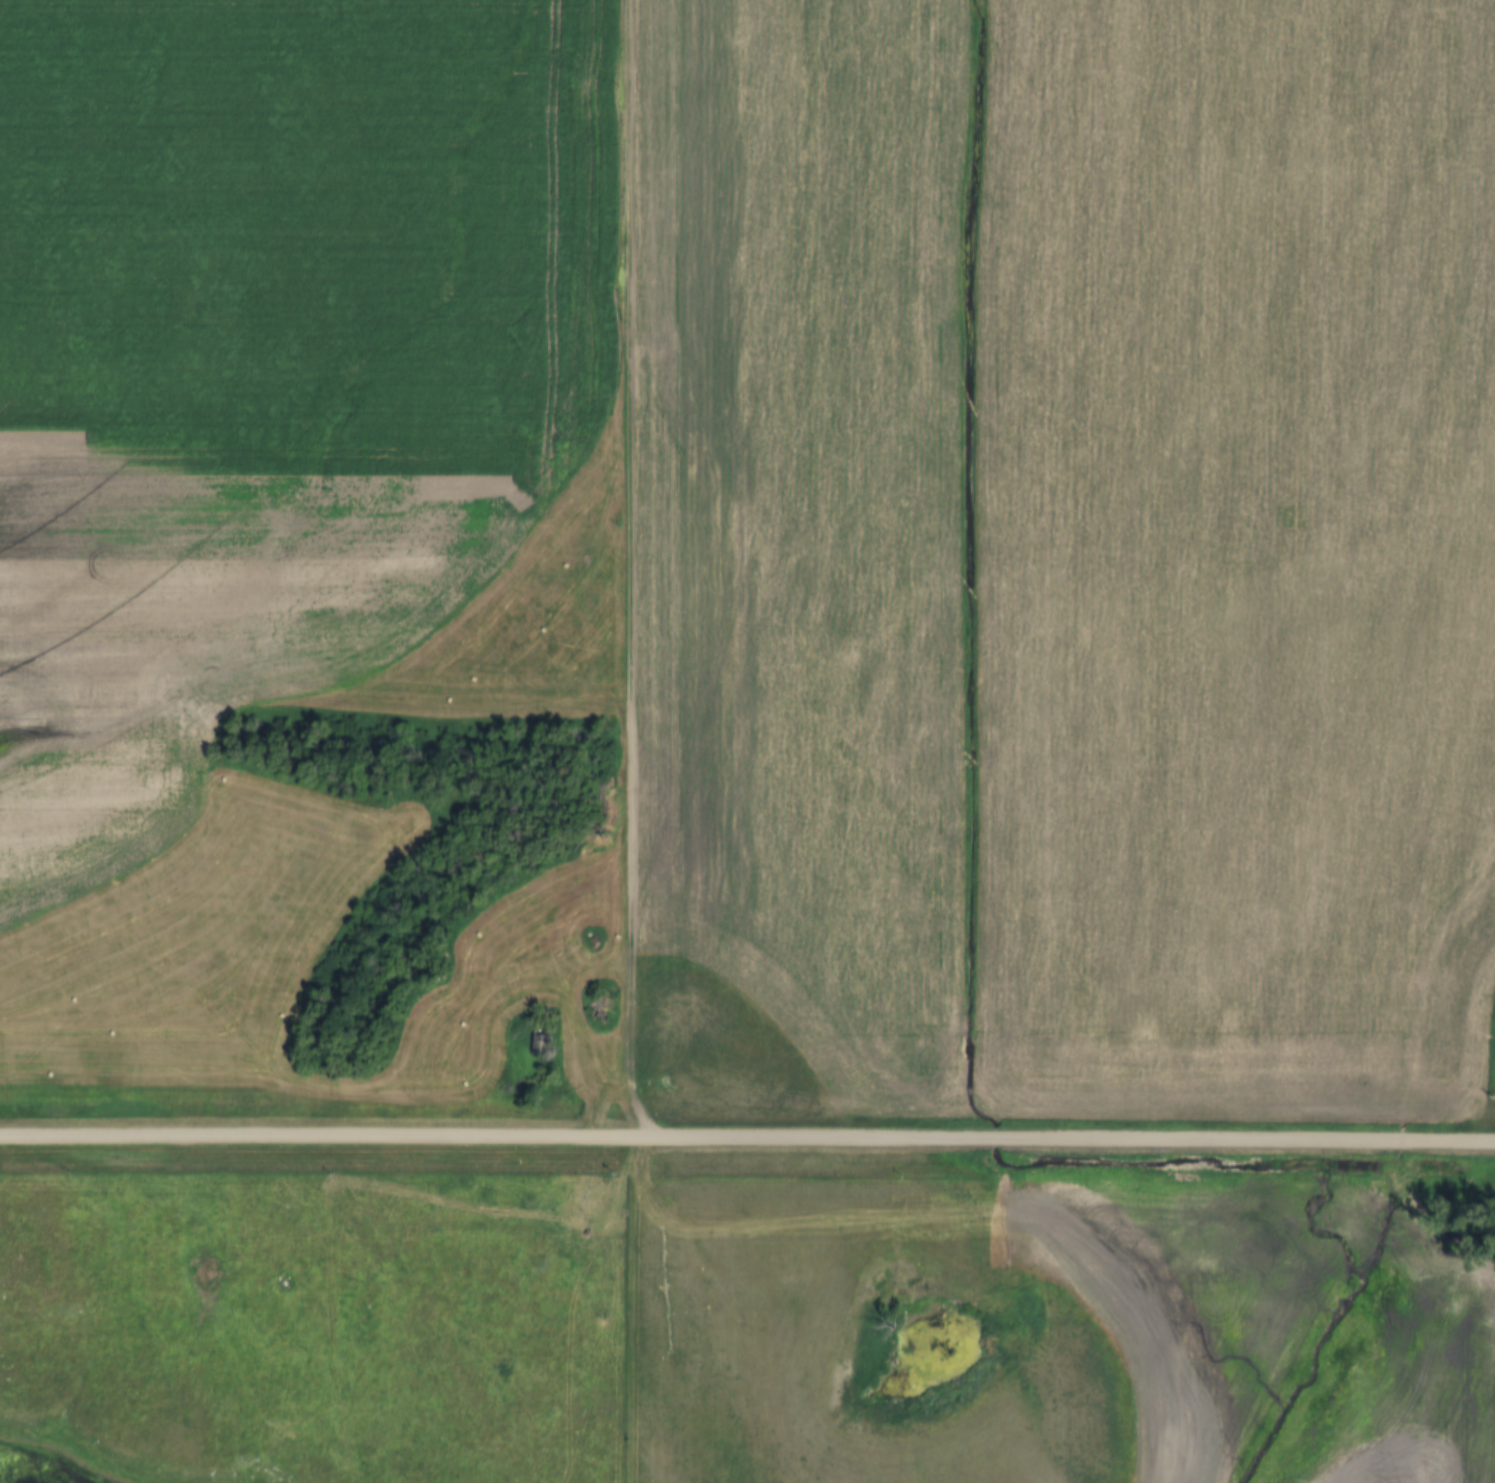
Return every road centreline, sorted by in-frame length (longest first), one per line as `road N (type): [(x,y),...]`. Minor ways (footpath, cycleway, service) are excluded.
road 1 (residential): [(0,1132),(1494,1141)]
road 2 (track): [(632,1135),(641,0)]

